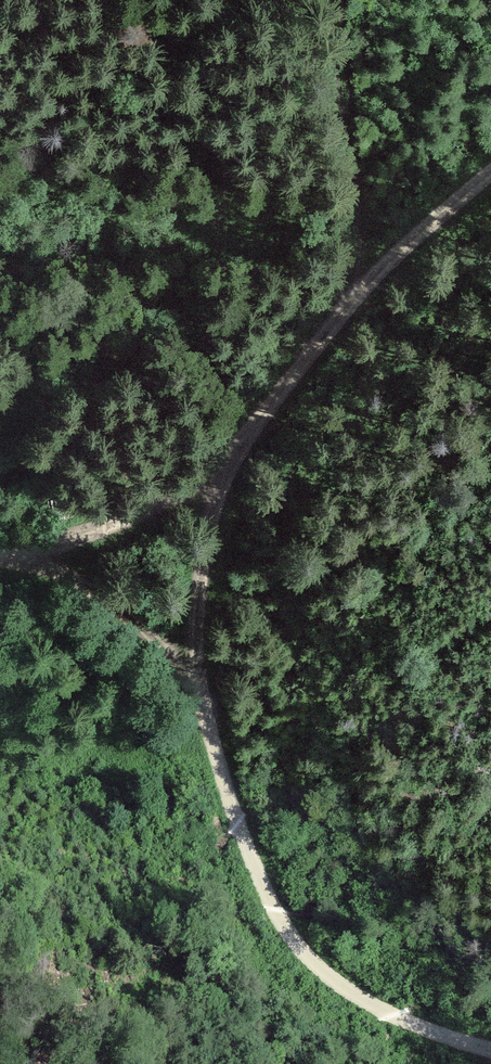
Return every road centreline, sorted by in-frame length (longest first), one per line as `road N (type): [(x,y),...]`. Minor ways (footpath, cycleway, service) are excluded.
road 1 (track): [(11,552),(113,595),(167,639),(197,688),(229,809),(265,901),(313,974),(355,1005),(420,1036),(490,1055)]
road 2 (track): [(0,553),(145,516),(221,472),(364,293),(490,176)]
road 3 (track): [(364,293),(330,0)]
road 4 (track): [(197,688),(198,598),(221,472)]

